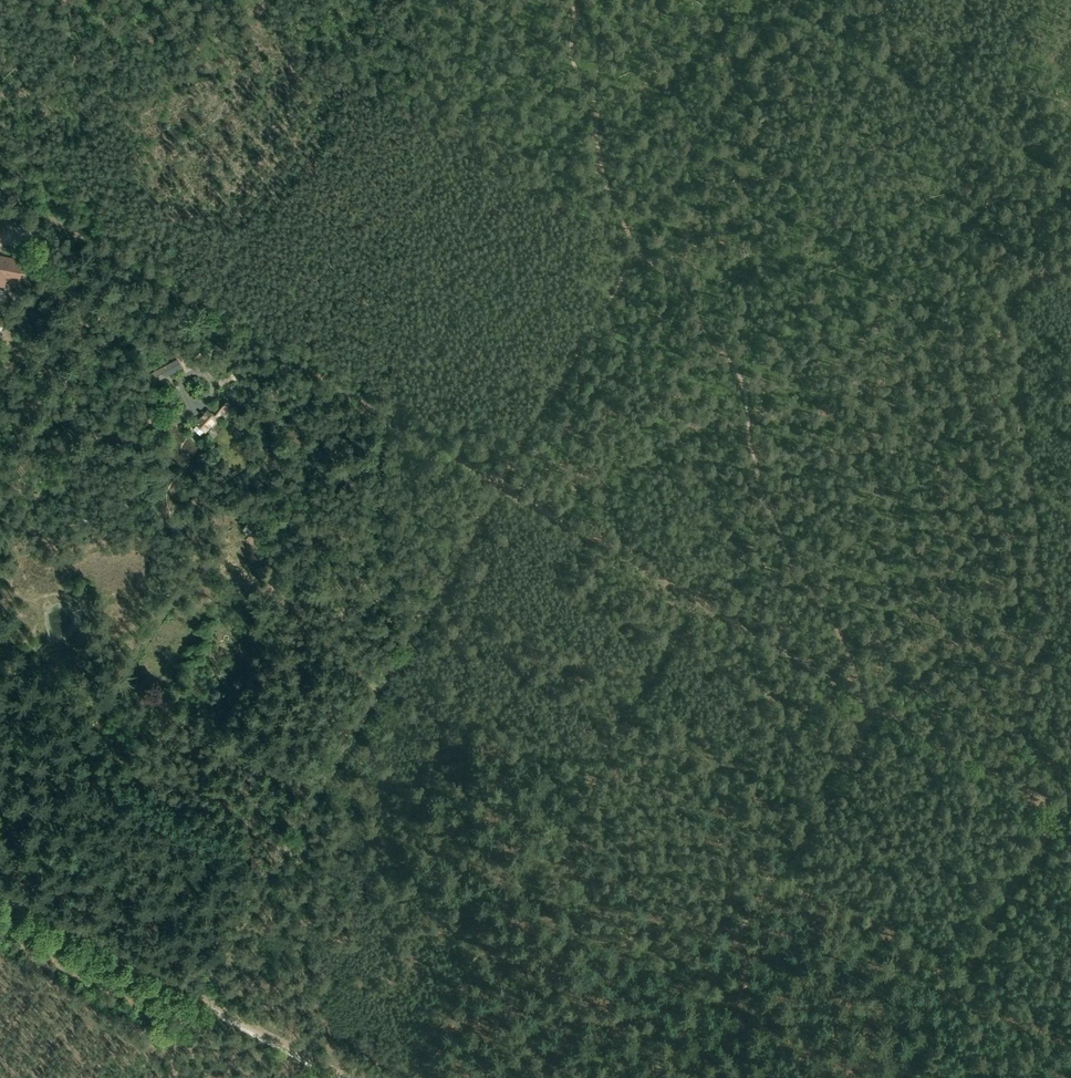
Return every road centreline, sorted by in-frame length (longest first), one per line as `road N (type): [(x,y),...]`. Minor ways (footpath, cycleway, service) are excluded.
road 1 (track): [(1060,814),(0,187)]
road 2 (track): [(1070,262),(1023,283),(1010,307),(1060,814)]
road 3 (track): [(871,703),(648,1077)]
road 4 (track): [(358,1077),(0,881)]

